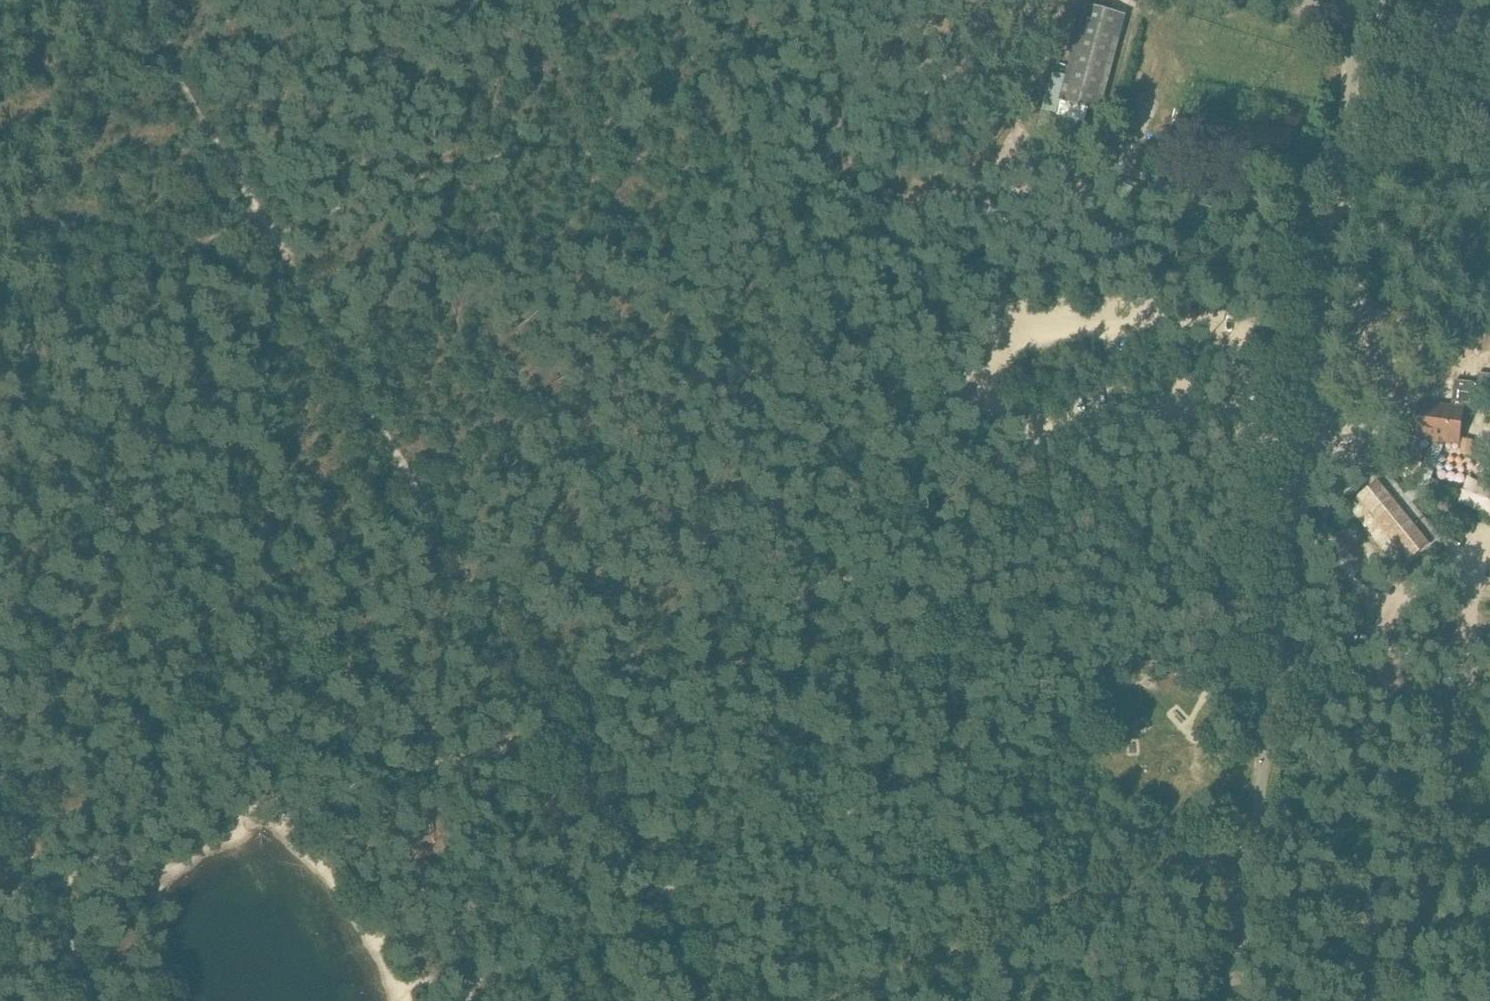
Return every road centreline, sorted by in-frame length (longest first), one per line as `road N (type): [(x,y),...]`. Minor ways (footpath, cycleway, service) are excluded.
road 1 (unclassified): [(1231,1000),(1315,360)]
road 2 (unclassified): [(1315,360),(1362,0)]
road 3 (track): [(1489,33),(1298,0)]

